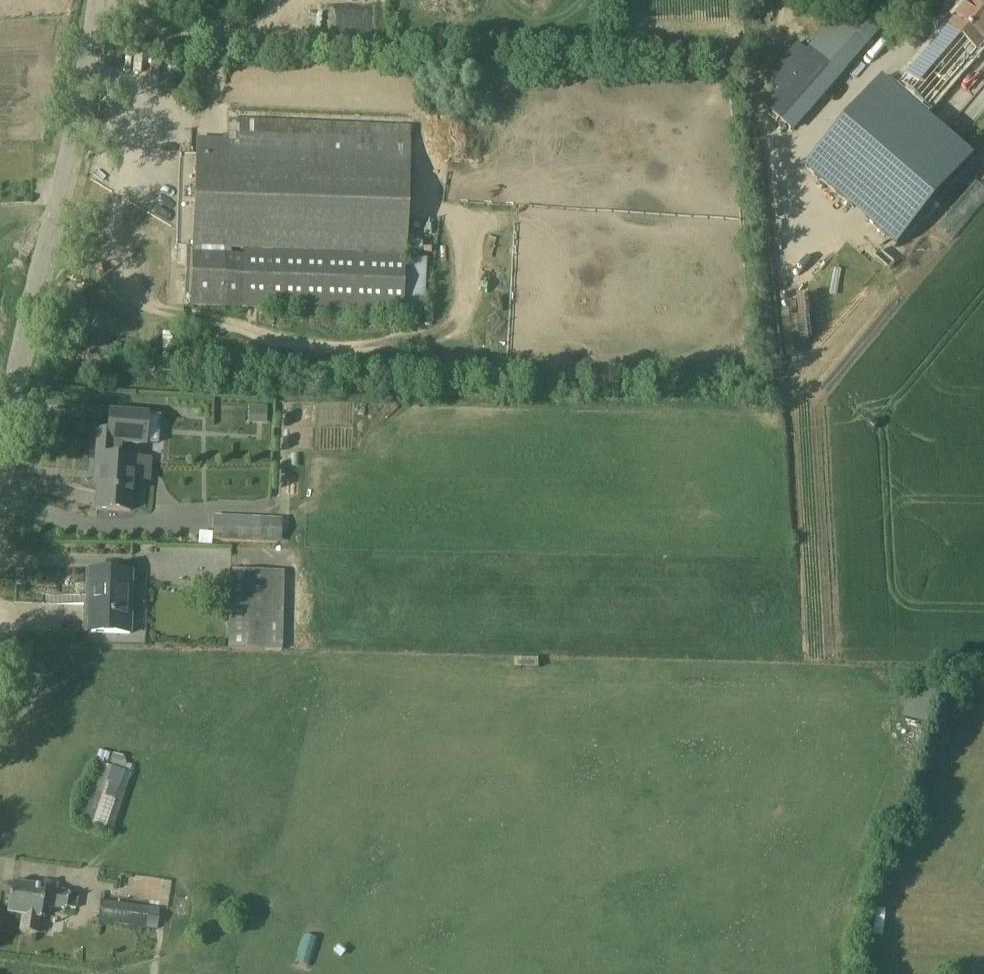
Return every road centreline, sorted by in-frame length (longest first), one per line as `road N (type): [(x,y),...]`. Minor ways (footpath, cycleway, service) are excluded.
road 1 (tertiary): [(0,366),(61,179),(100,0)]

